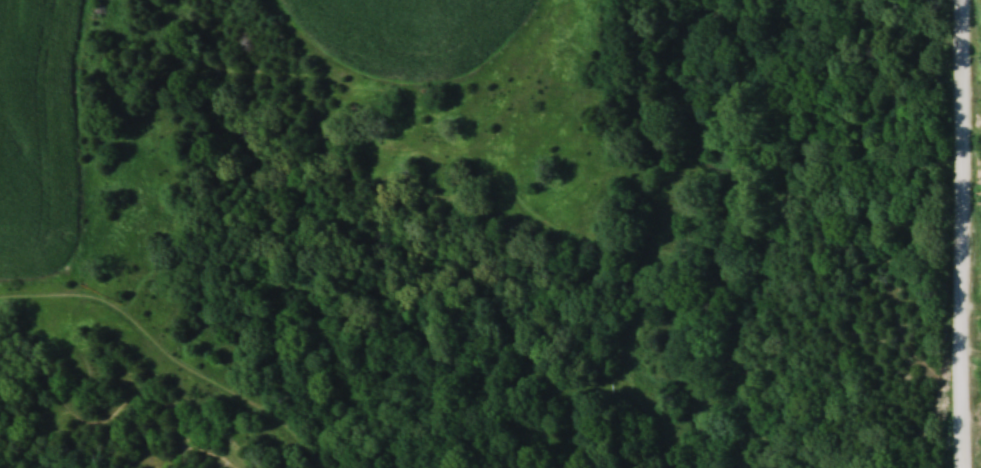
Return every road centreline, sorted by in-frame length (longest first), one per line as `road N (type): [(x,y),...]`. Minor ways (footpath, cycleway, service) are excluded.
road 1 (tertiary): [(957,0),(963,467)]

